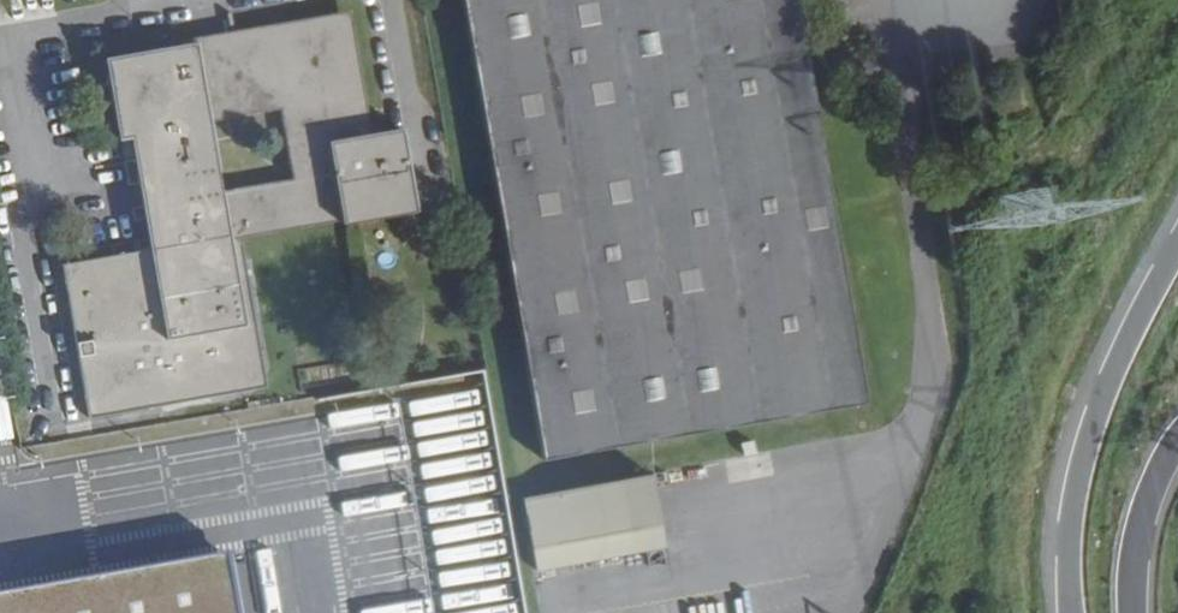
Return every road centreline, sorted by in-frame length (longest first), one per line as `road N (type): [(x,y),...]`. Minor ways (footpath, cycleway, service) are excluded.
road 1 (motorway): [(1177,249),(1092,433),(1074,504),(1070,612)]
road 2 (motorway): [(1132,612),(1147,500),(1177,444)]

